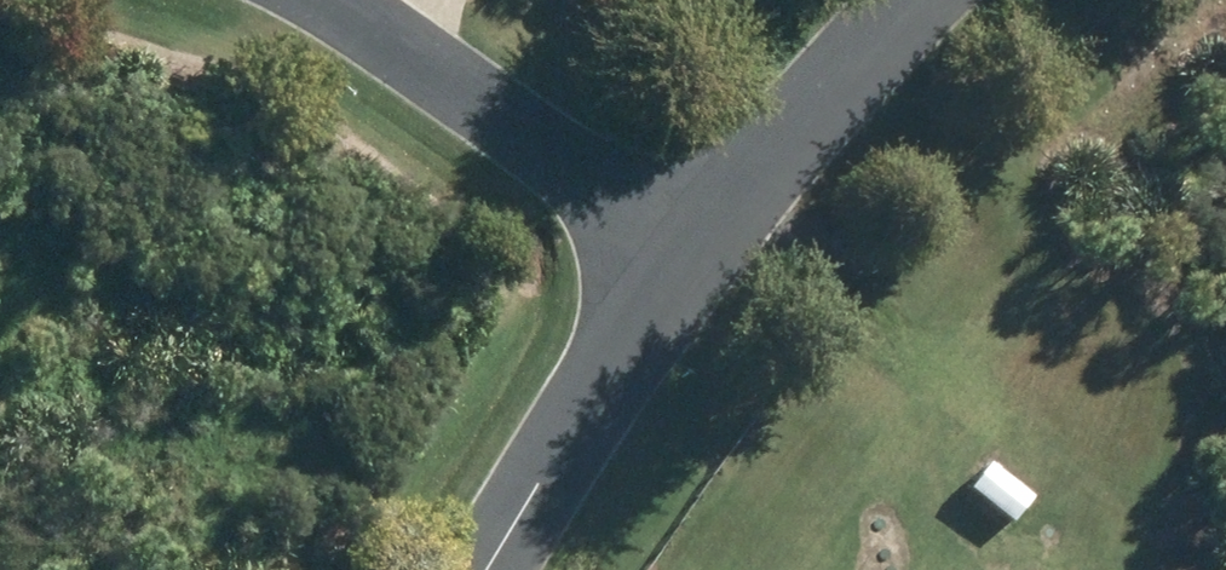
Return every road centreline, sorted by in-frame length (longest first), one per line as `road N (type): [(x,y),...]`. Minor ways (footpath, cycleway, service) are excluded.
road 1 (residential): [(330,0),(694,232)]
road 2 (residential): [(694,232),(491,569)]
road 3 (residential): [(920,0),(694,232)]

